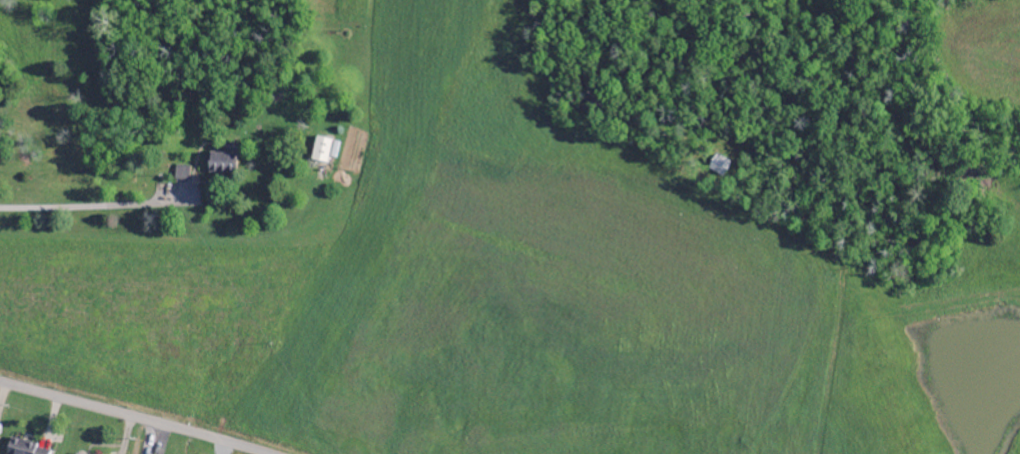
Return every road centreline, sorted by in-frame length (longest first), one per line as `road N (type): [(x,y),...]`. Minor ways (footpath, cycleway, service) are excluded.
road 1 (residential): [(275,453),(0,380)]

